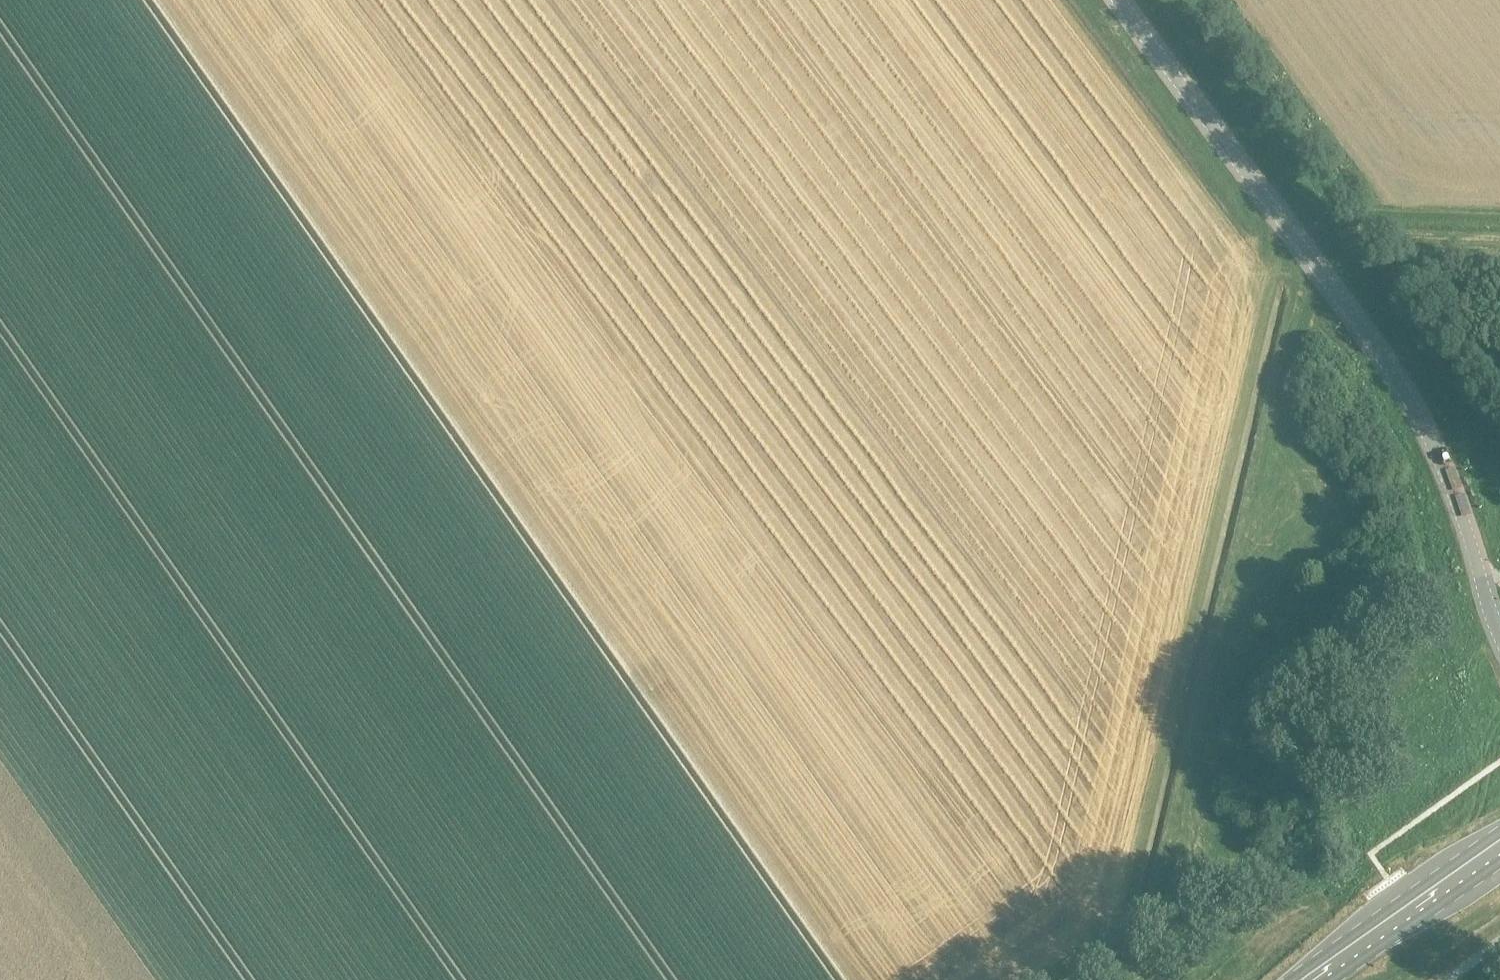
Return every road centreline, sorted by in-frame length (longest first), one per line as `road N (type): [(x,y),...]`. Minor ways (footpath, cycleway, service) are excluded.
road 1 (tertiary): [(1499,639),(1432,441),(1394,376),(1118,0)]
road 2 (secondary): [(1312,979),(1499,847)]

